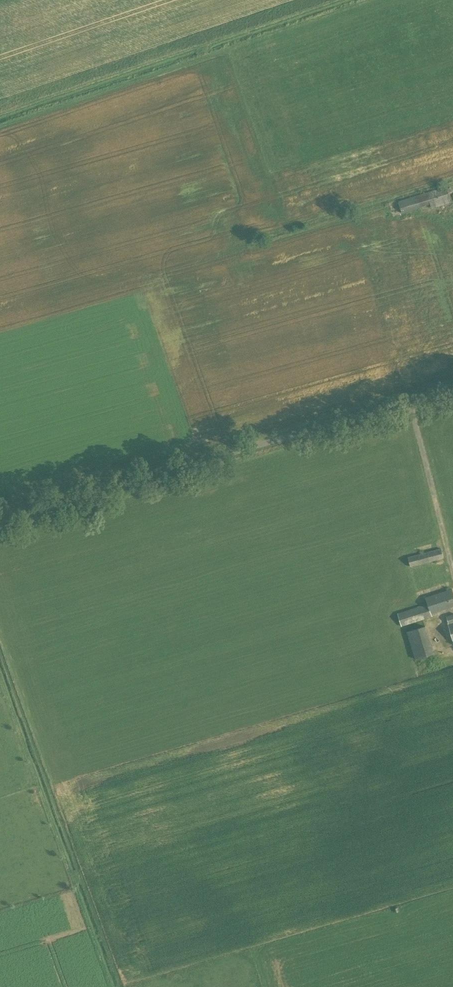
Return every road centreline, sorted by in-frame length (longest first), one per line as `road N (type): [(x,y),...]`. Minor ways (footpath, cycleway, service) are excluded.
road 1 (unclassified): [(0,525),(452,387)]
road 2 (track): [(452,574),(407,402)]

